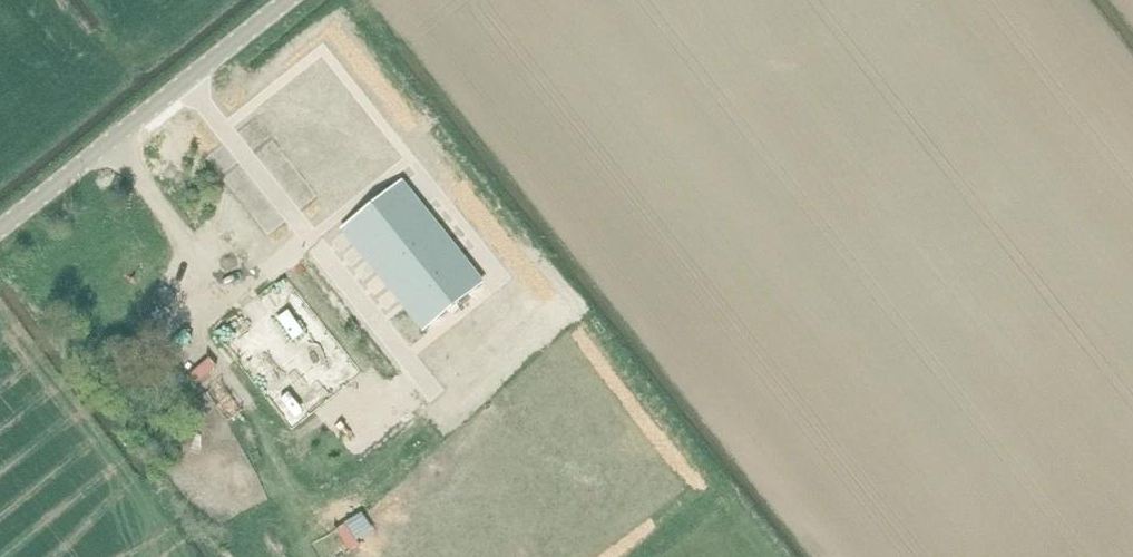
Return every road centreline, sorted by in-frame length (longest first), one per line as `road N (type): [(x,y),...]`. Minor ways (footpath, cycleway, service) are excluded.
road 1 (unclassified): [(0,228),(286,0)]

